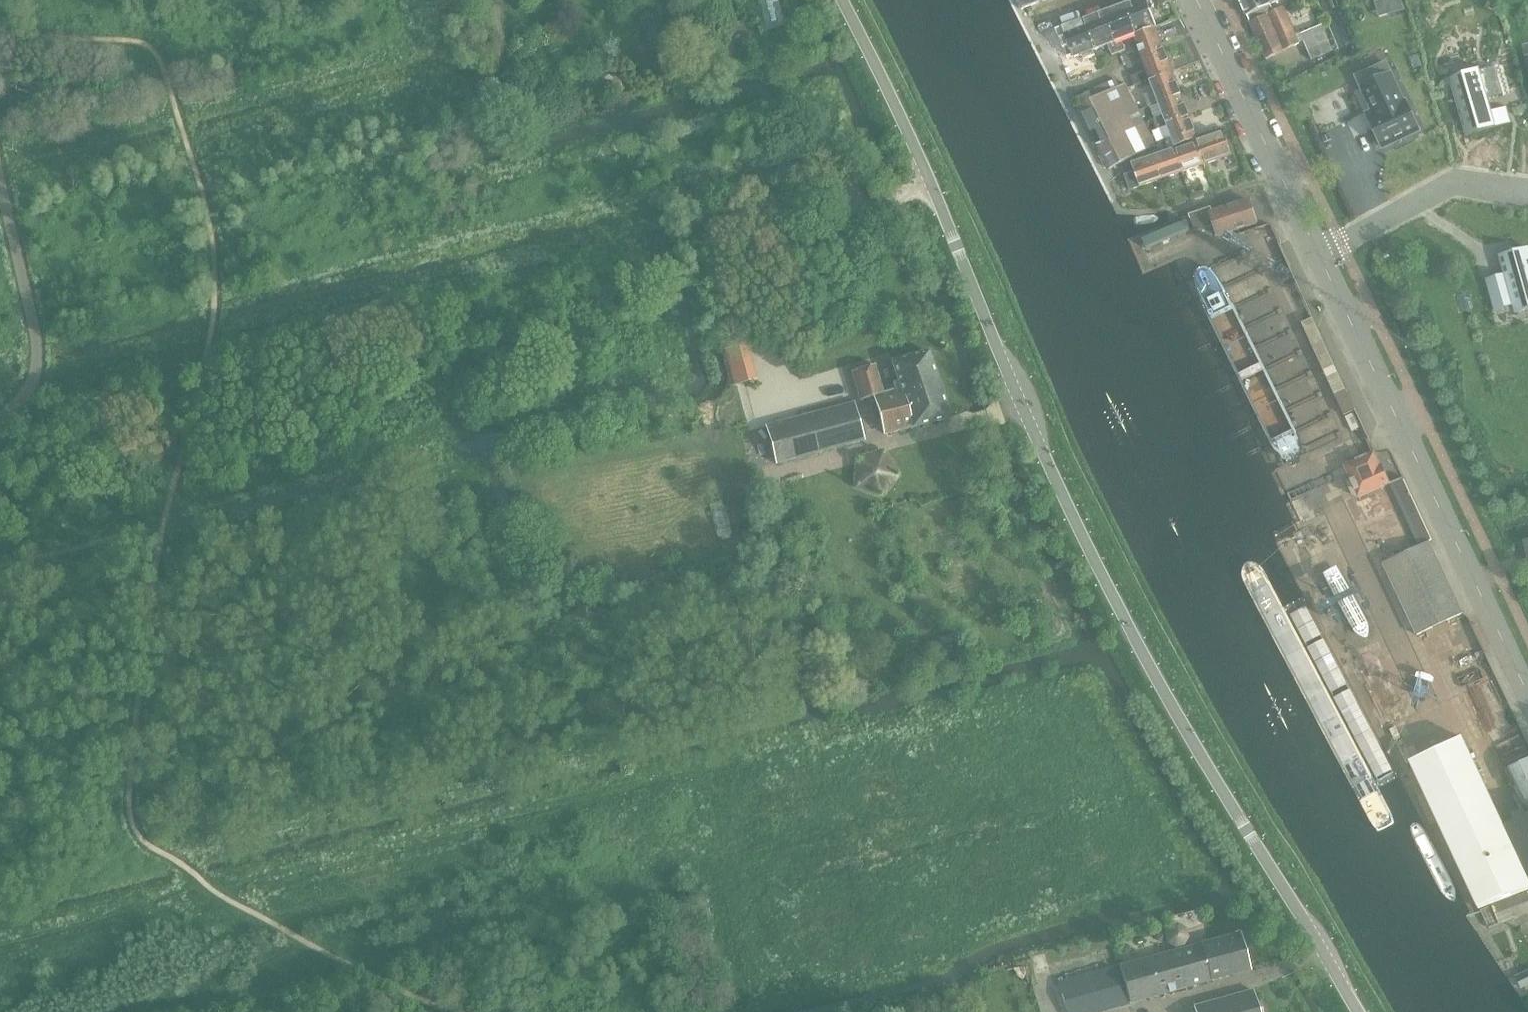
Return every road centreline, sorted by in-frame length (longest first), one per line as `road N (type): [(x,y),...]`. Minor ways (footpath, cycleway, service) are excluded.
road 1 (unclassified): [(1357,1011),(1102,579),(844,0)]
road 2 (tertiary): [(1527,693),(1319,254)]
road 3 (tertiary): [(1319,254),(1197,0)]
road 4 (residential): [(1527,195),(1454,185),(1319,254)]

